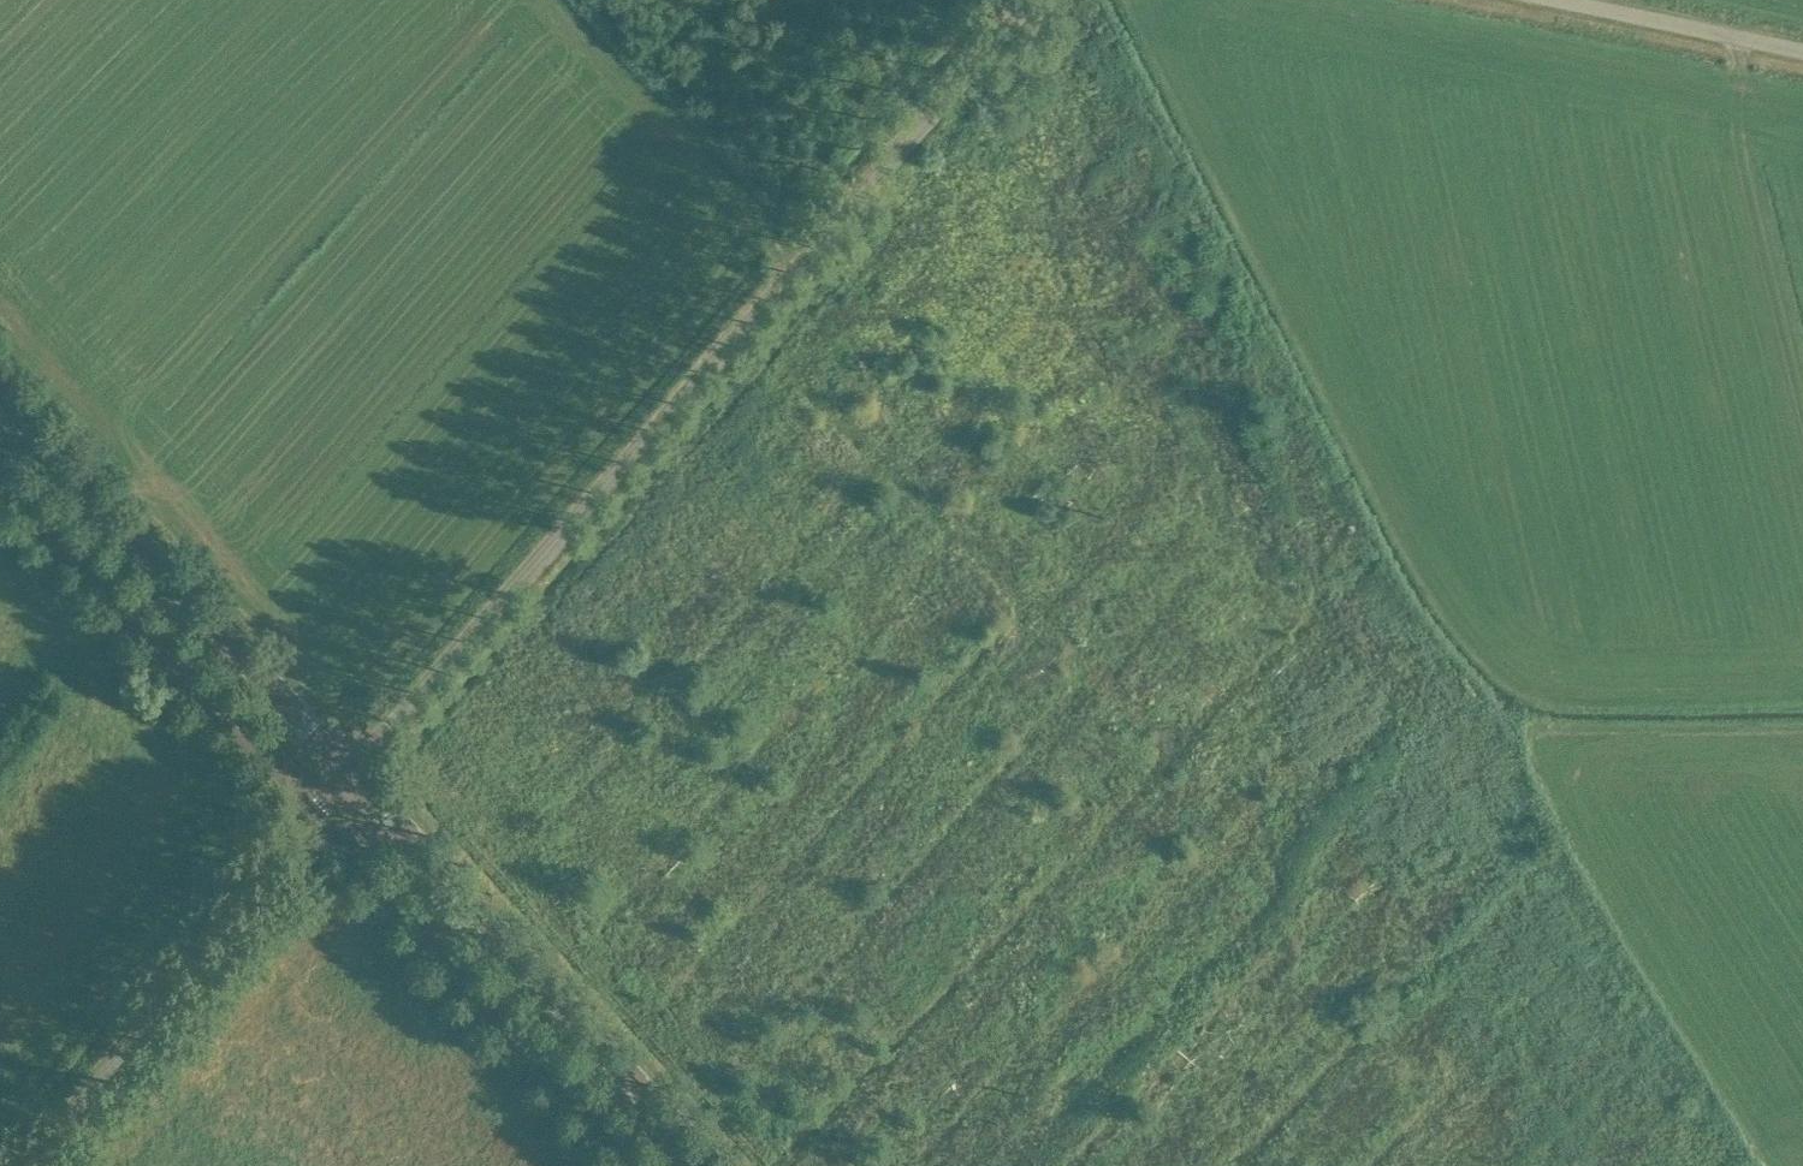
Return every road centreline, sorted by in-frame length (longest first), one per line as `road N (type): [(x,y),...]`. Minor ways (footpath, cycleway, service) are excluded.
road 1 (unclassified): [(360,773),(1043,0)]
road 2 (tertiary): [(360,773),(718,1165)]
road 3 (tertiary): [(0,392),(360,773)]
road 4 (unclassified): [(360,773),(28,1165)]
road 5 (unclassified): [(1534,0),(1802,53)]

